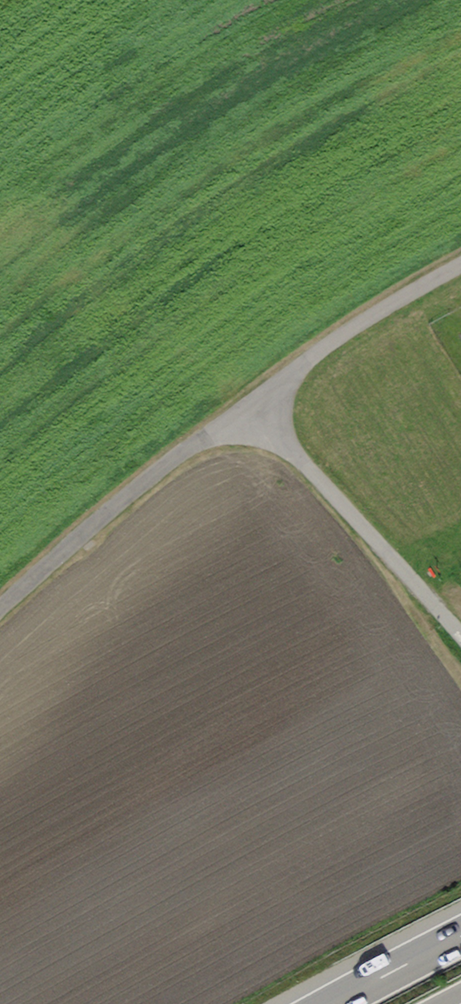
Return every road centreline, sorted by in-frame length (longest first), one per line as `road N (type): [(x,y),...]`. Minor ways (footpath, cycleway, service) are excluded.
road 1 (unclassified): [(0,603),(252,405)]
road 2 (unclassified): [(460,639),(252,405)]
road 3 (unclassified): [(252,405),(330,342),(460,262)]
road 4 (motorway): [(460,937),(333,1003)]

